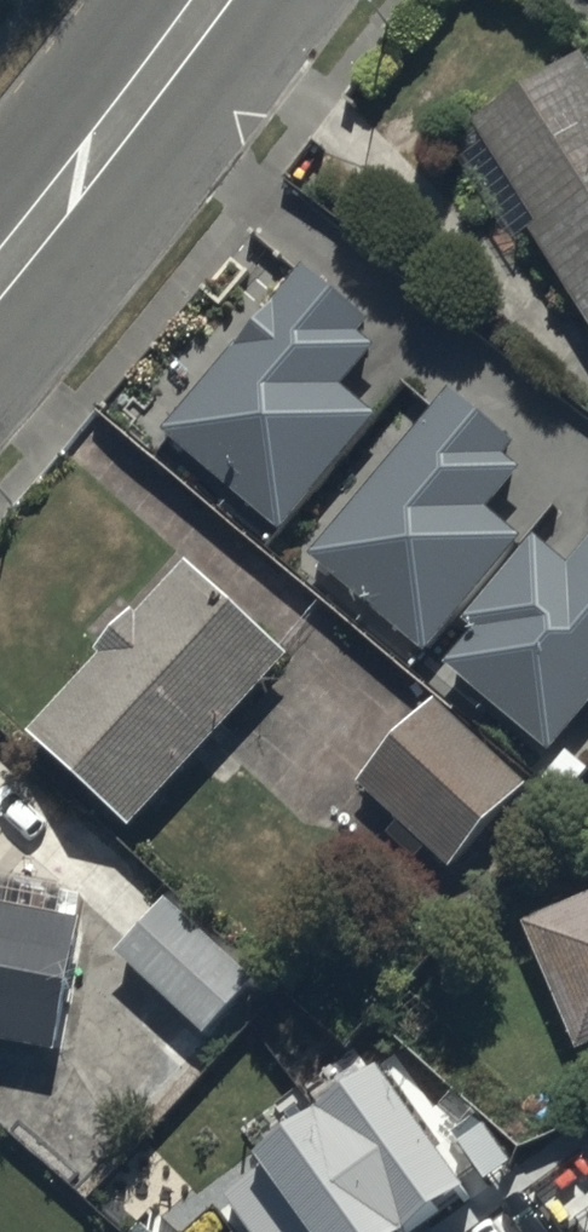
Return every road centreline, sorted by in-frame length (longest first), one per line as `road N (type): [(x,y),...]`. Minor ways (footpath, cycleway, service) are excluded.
road 1 (tertiary): [(0,274),(209,0)]

